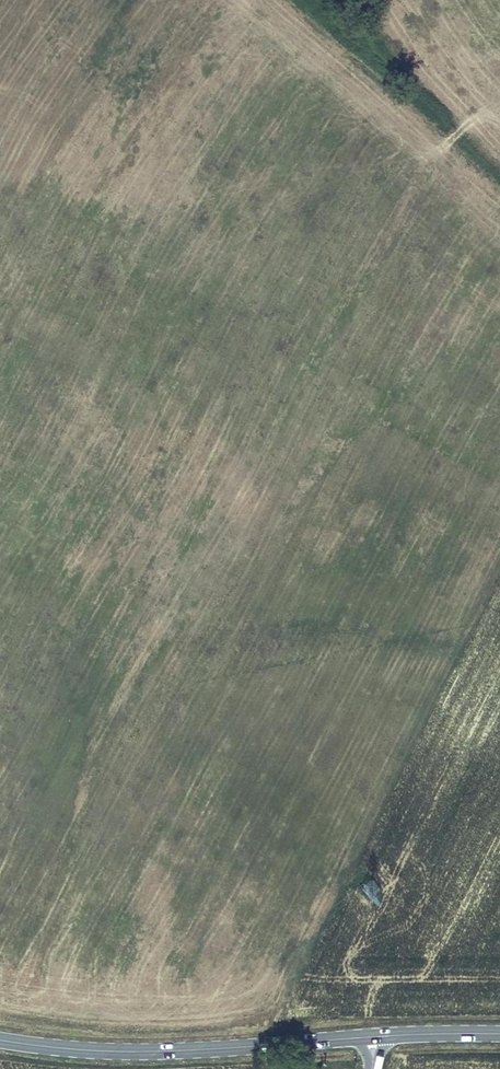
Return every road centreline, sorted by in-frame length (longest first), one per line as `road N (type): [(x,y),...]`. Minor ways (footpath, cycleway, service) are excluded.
road 1 (primary): [(0,1040),(135,1051),(375,1037)]
road 2 (primary): [(375,1037),(499,1033)]

